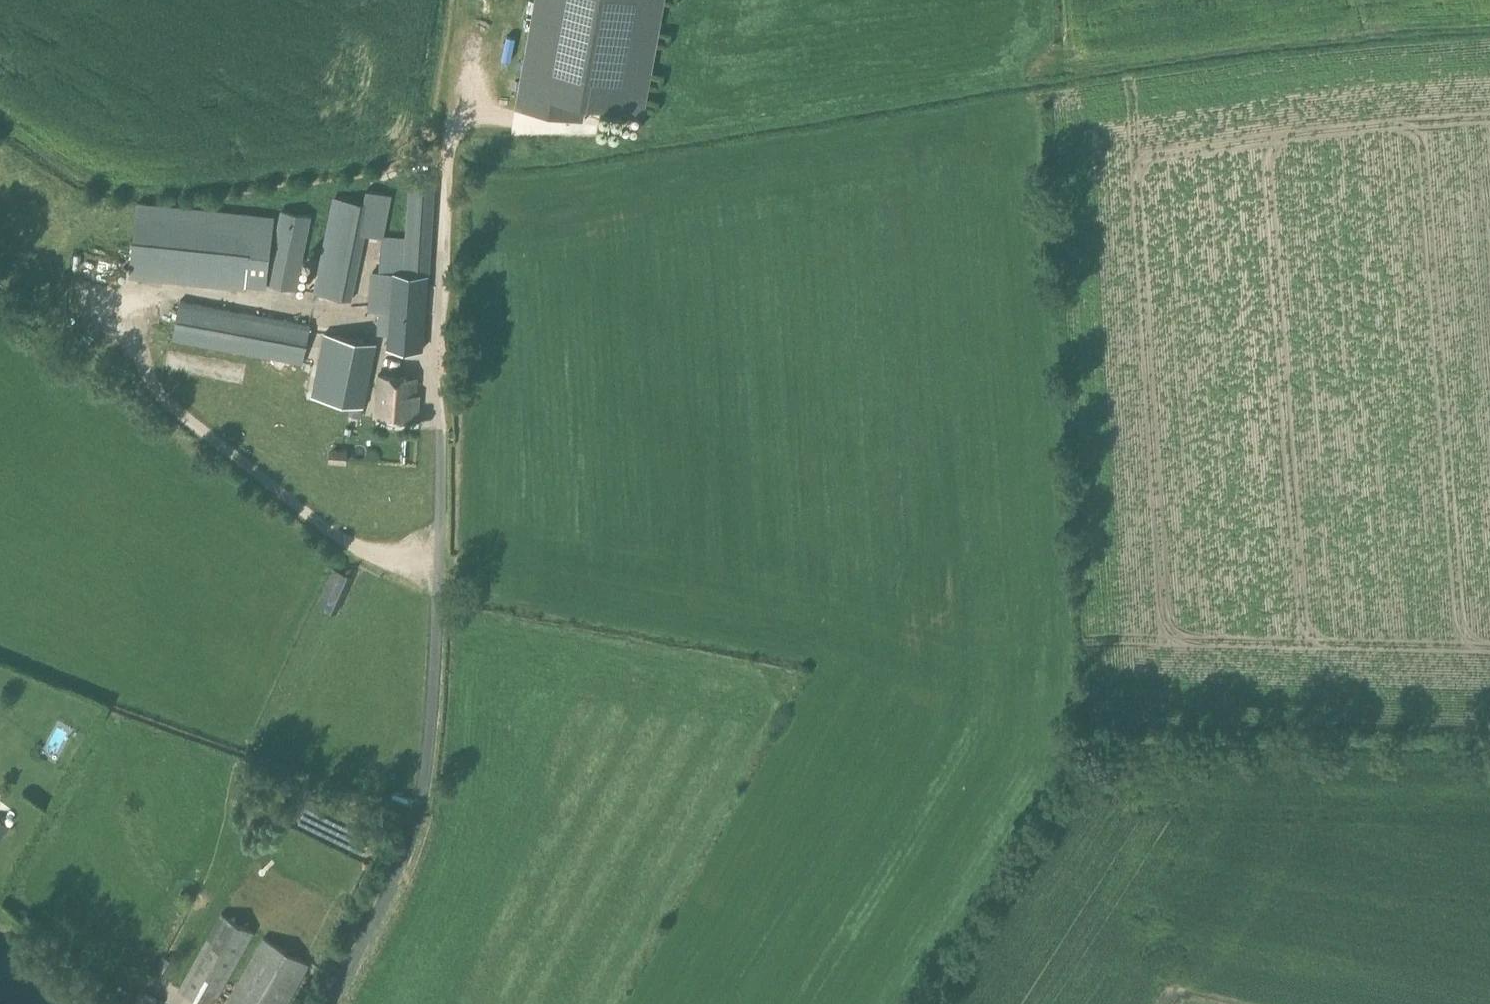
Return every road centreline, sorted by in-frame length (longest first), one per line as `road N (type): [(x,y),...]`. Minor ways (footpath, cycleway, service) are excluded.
road 1 (unclassified): [(331,1003),(397,880),(421,815),(435,705),(445,177)]

